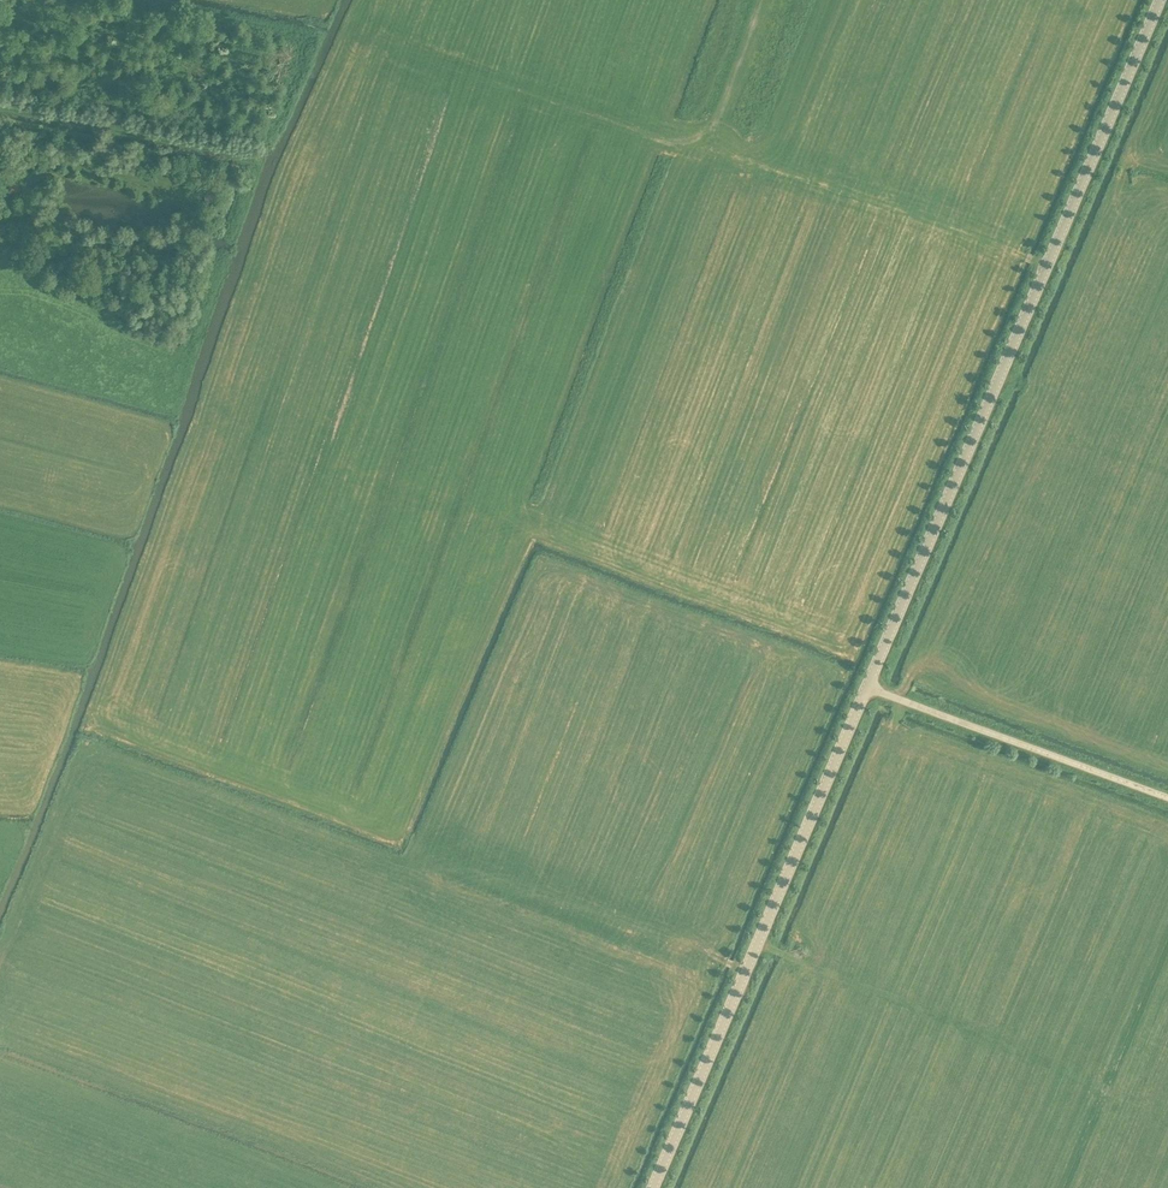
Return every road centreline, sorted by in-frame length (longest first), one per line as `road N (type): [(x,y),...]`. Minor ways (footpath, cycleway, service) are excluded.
road 1 (tertiary): [(868,687),(1161,0)]
road 2 (tertiary): [(654,1187),(868,687)]
road 3 (unclassified): [(1167,798),(868,687)]

